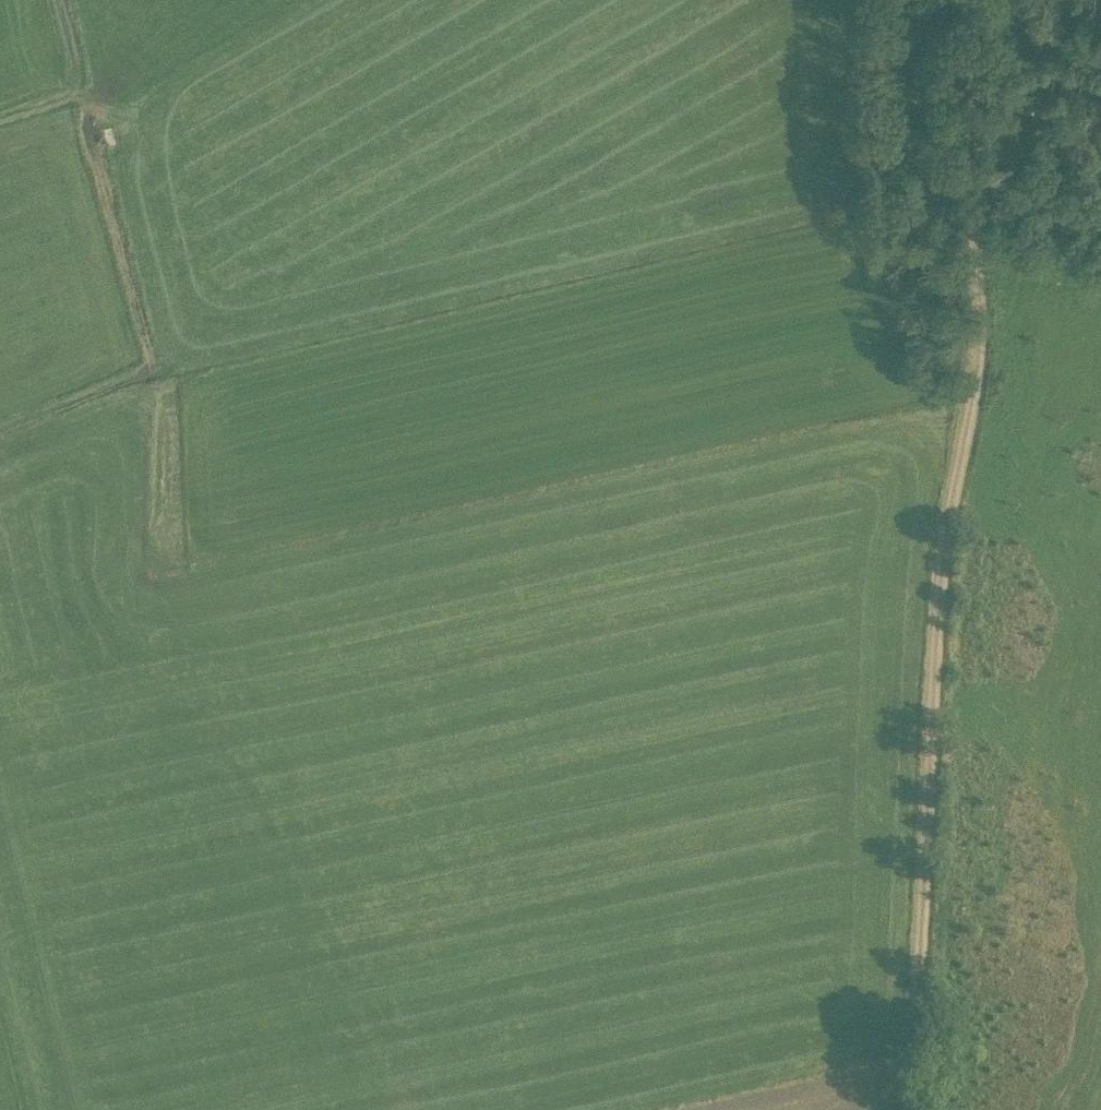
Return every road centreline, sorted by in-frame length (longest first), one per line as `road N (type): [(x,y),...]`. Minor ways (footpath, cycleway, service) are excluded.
road 1 (track): [(989,0),(904,1109)]

